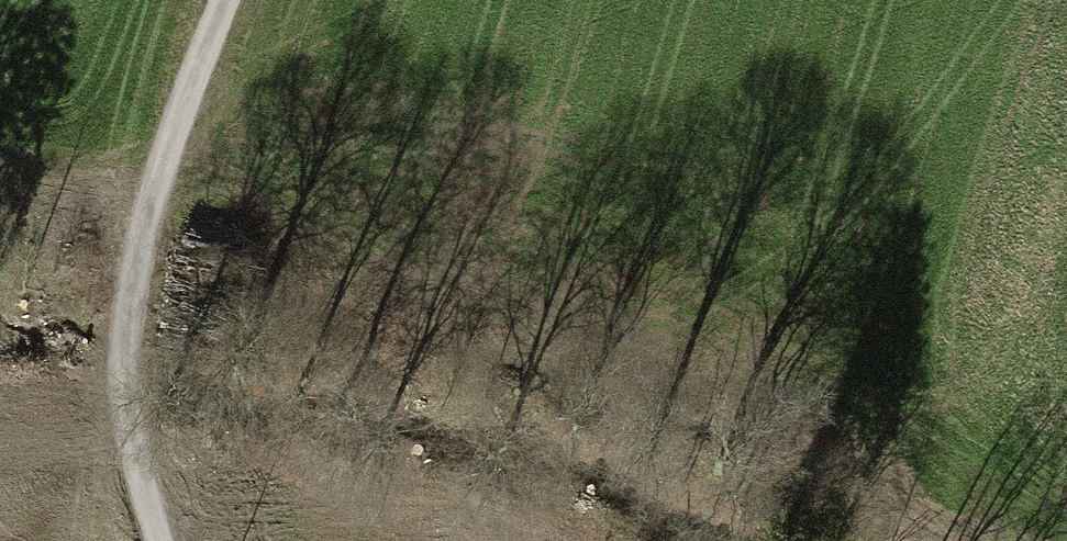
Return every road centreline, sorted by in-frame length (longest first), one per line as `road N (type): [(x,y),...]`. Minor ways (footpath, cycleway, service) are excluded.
road 1 (motorway): [(655,0),(322,540)]
road 2 (motorway): [(646,540),(978,0)]
road 3 (track): [(153,540),(124,419),(121,333),(165,164),(234,0)]

